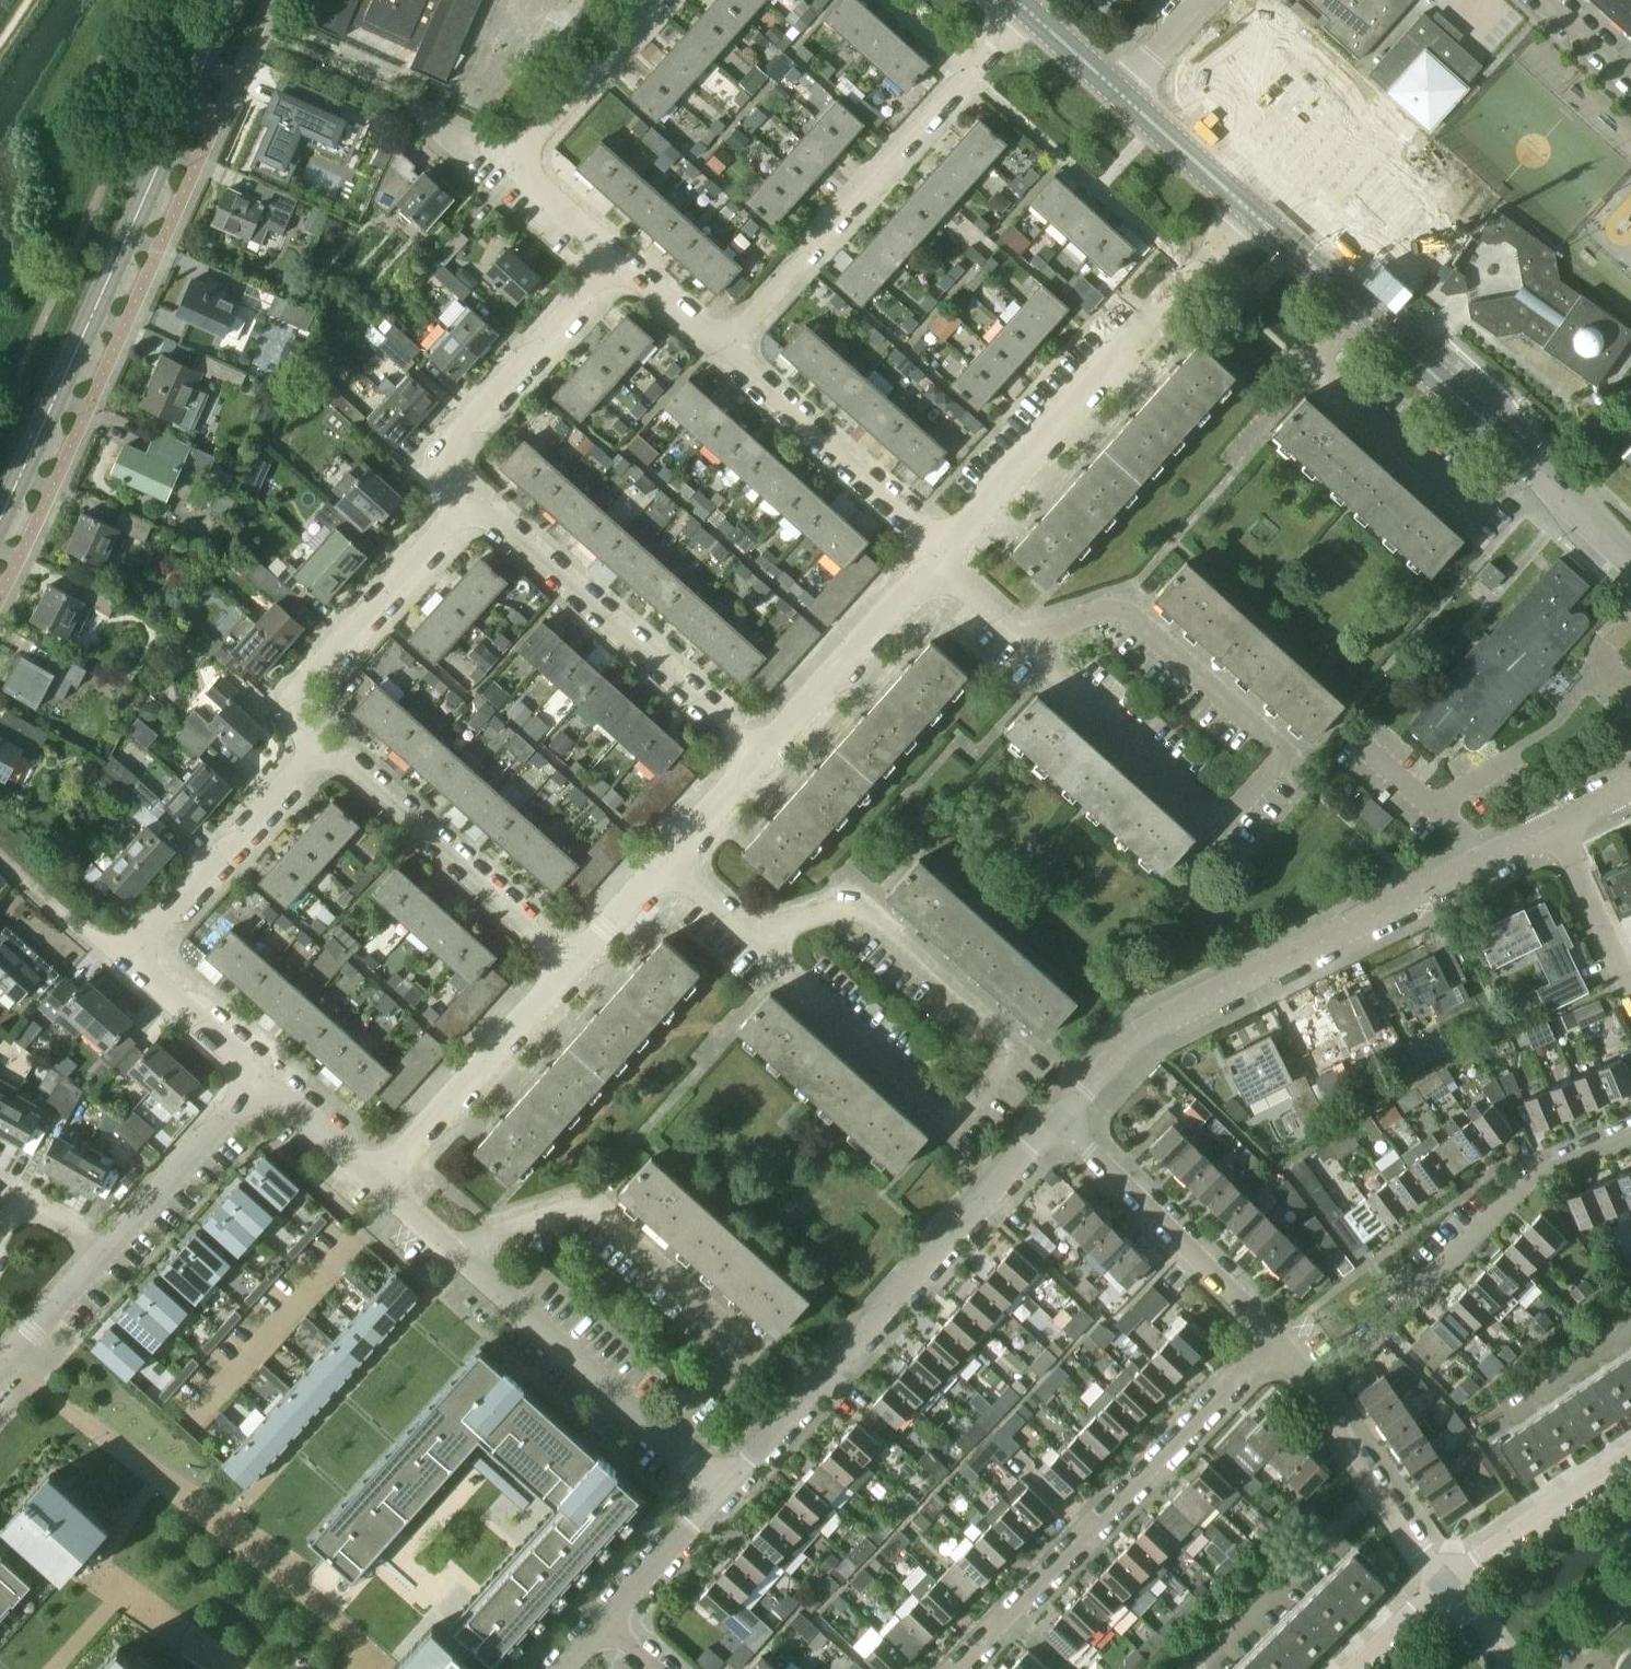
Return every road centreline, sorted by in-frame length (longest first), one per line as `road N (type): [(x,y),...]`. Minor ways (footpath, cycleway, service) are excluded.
road 1 (residential): [(1060,1119),(1180,1008),(1553,826)]
road 2 (tertiary): [(0,518),(232,0)]
road 3 (residential): [(756,930),(947,1106),(998,1050),(846,912)]
road 4 (residential): [(721,1491),(1060,1119)]
road 5 (residential): [(661,1437),(747,1347),(588,1206),(450,1247)]
road 6 (residential): [(940,557),(1249,210)]
road 7 (residential): [(1272,1337),(951,1668)]
road 8 (residential): [(721,352),(1026,12)]
road 9 (residential): [(1314,1391),(1523,1180),(1630,1131)]
road 10 (residential): [(1021,639),(1119,607),(1282,753),(1222,821)]
road 11 (residential): [(760,761),(468,499)]
road 12 (residential): [(1525,461),(1471,511),(1330,382),(1324,355),(1348,298)]
road 13 (residential): [(579,956),(318,746)]
road 14 (residential): [(318,746),(301,730),(295,692),(468,499)]
road 15 (residential): [(468,499),(447,477),(449,440),(615,256)]
road 16 (residential): [(1272,1337),(1060,1119)]
road 17 (residential): [(373,1177),(579,956)]
road 18 (residential): [(940,557),(917,526),(721,352)]
road 19 (residential): [(127,958),(318,746)]
road 20 (residential): [(661,1437),(450,1247)]
road 21 (residential): [(760,761),(940,557)]
road 22 (residential): [(1222,821),(1021,639)]
road 23 (unclassified): [(1525,461),(1348,298)]
road 24 (residential): [(1630,1453),(1436,1584)]
road 25 (residential): [(104,1252),(260,1078)]
road 26 (residential): [(1436,1584),(1314,1391)]
road 27 (residential): [(513,165),(660,0)]
road 28 (residential): [(1630,994),(1553,826)]
road 29 (residential): [(260,1078),(127,958)]
road 30 (unclassified): [(1249,210),(1116,93)]
road 31 (residential): [(605,1619),(721,1491)]
road 32 (residential): [(0,1366),(104,1252)]
road 33 (residential): [(373,1177),(260,1078)]
road 34 (unclassified): [(1630,564),(1525,461)]
road 35 (residential): [(721,352),(615,256)]
road 36 (residential): [(615,256),(513,165)]
road 37 (residential): [(579,956),(672,856)]
road 38 (unclassified): [(1348,298),(1249,210)]
road 39 (residential): [(672,856),(760,761)]
road 40 (residential): [(1116,93),(1199,0)]
road 41 (residential): [(1630,82),(1539,0)]
road 42 (unclassified): [(1116,93),(1026,12)]
road 43 (residential): [(1436,1584),(1351,1668)]

